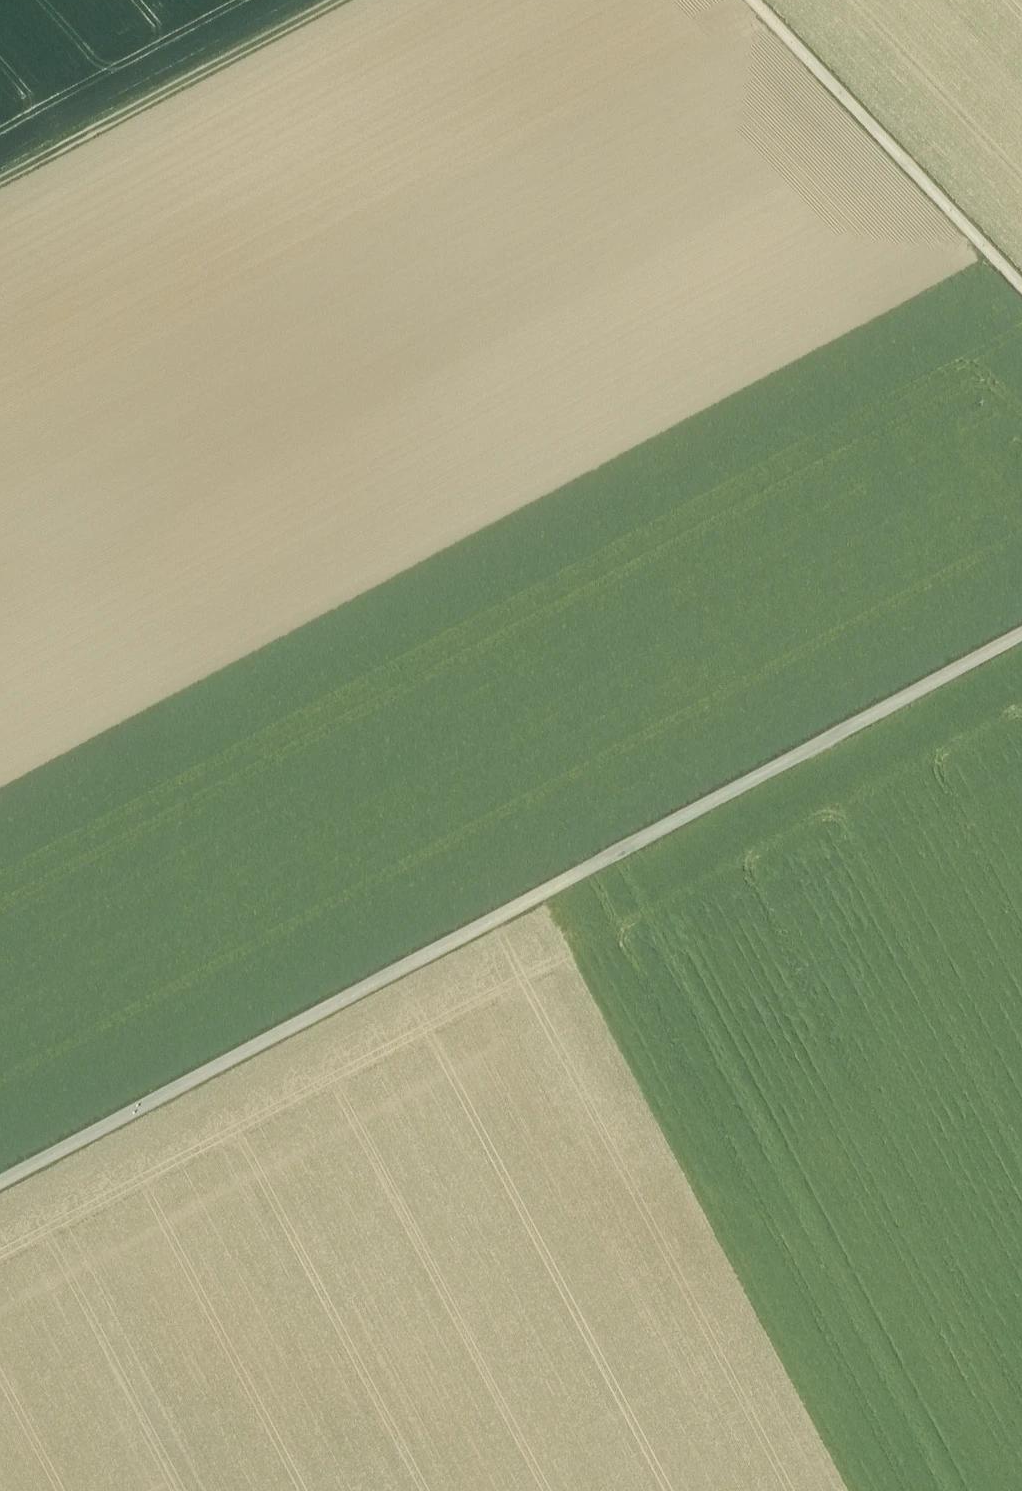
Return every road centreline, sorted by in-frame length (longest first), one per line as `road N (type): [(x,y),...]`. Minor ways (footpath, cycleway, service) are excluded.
road 1 (track): [(1021,634),(0,1181)]
road 2 (track): [(0,202),(376,0)]
road 3 (track): [(1021,287),(750,0)]

